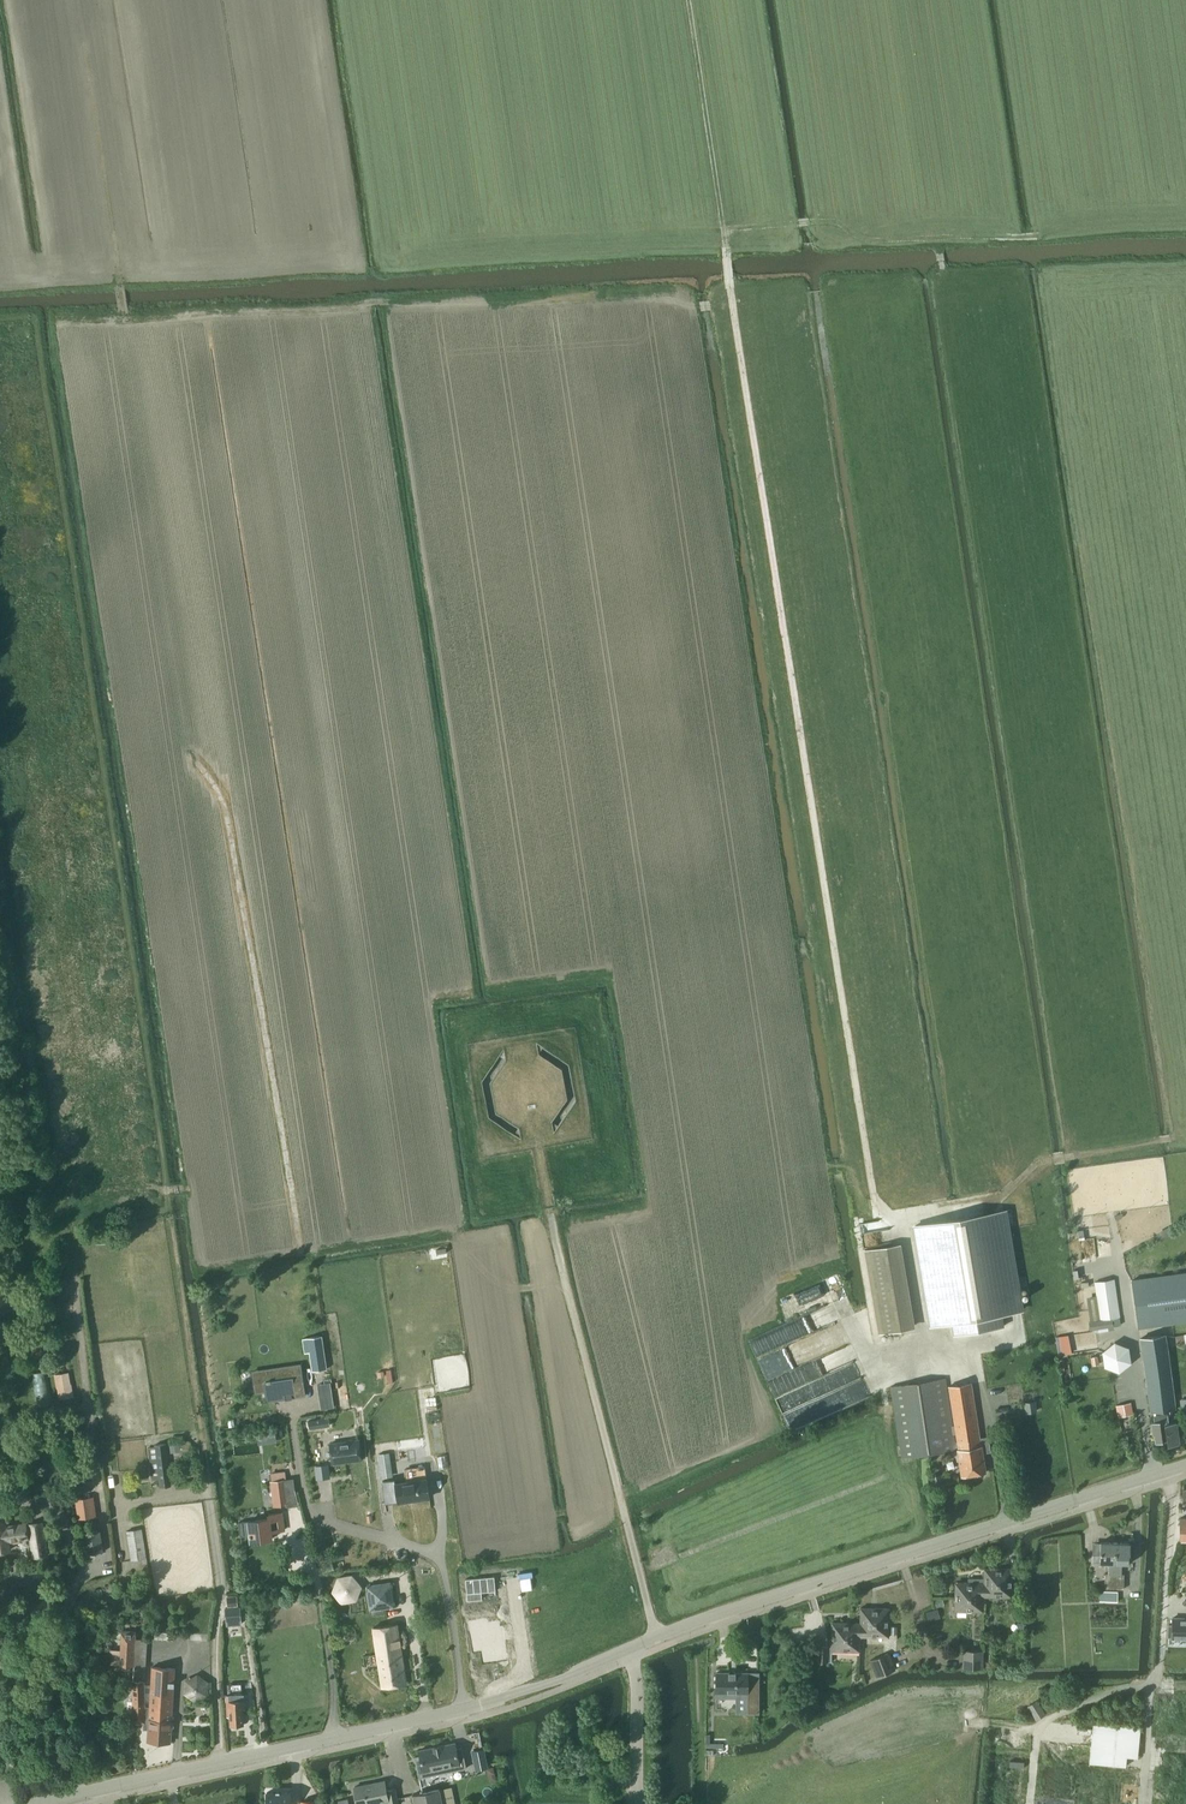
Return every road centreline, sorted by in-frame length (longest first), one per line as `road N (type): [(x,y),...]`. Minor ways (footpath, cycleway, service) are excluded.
road 1 (track): [(877,1205),(730,296),(731,242),(693,0)]
road 2 (track): [(206,1493),(145,1038),(37,343),(0,338)]
road 3 (track): [(892,1222),(1002,1203),(1034,1172),(1066,1156),(944,298)]
road 4 (track): [(304,1253),(214,798),(181,744),(121,271)]
road 5 (tertiary): [(33,1803),(466,1709),(630,1649)]
road 6 (tertiary): [(630,1649),(1185,1463)]
road 7 (track): [(121,271),(78,0)]
road 8 (track): [(1030,1803),(1038,1730),(1150,1684)]
road 9 (unclassified): [(630,1649),(640,1803)]
road 10 (track): [(0,280),(121,271)]

